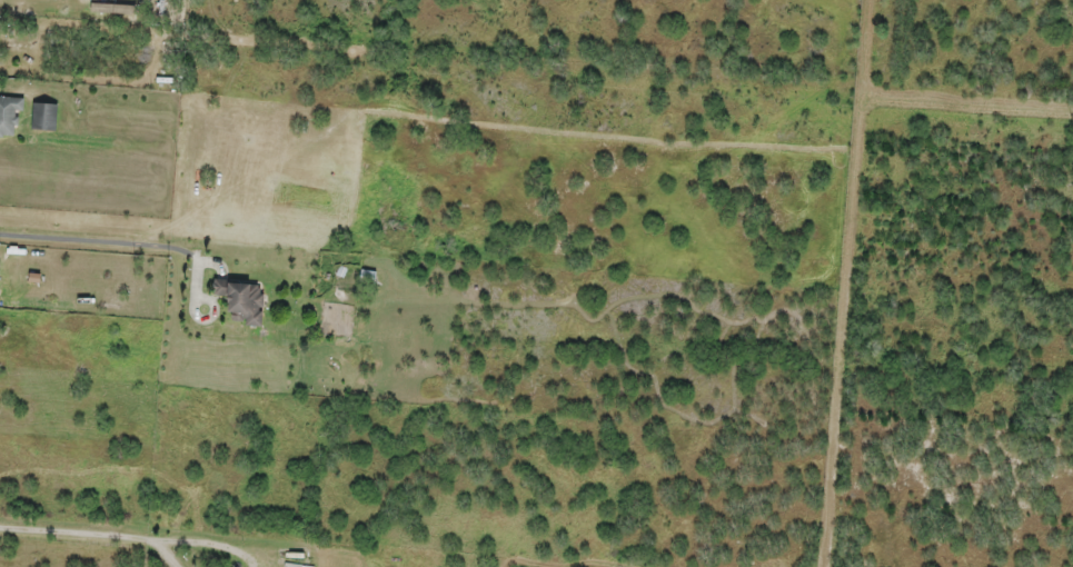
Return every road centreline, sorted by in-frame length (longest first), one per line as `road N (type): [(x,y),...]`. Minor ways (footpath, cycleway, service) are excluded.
road 1 (residential): [(0,210),(1072,347)]
road 2 (residential): [(1072,295),(196,229)]
road 3 (residential): [(196,229),(224,0)]

